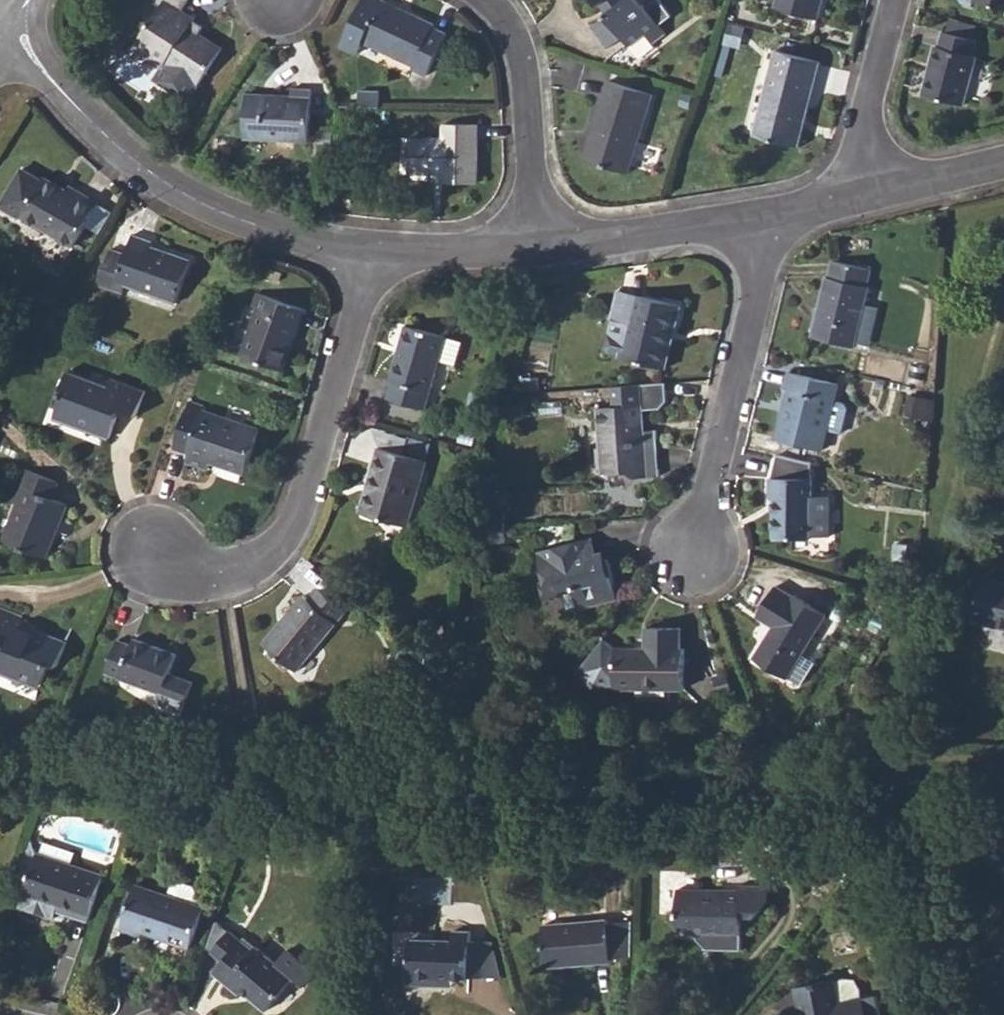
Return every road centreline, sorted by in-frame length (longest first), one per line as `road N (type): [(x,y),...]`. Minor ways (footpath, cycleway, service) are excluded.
road 1 (residential): [(154,561),(222,578),(256,568),(289,542),(367,256)]
road 2 (residential): [(367,256),(197,203),(137,166),(46,78),(22,40)]
road 3 (residential): [(695,560),(761,280),(757,224)]
road 4 (residential): [(485,0),(504,17),(527,86),(537,246)]
road 5 (residential): [(757,224),(537,246)]
road 6 (residential): [(896,0),(854,196)]
road 7 (residential): [(537,246),(367,256)]
road 8 (residential): [(1003,163),(854,196)]

